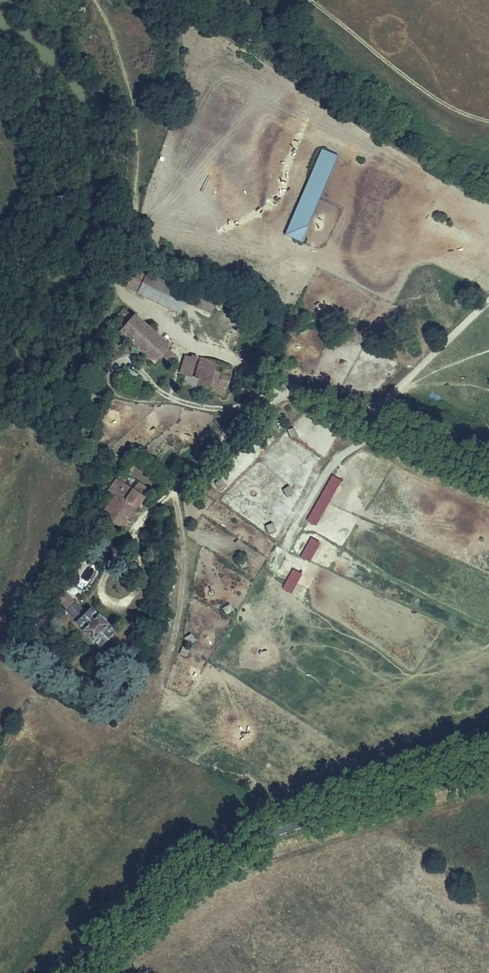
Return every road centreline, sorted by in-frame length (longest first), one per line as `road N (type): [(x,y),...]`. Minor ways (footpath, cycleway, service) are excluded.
road 1 (secondary): [(488,756),(255,835),(164,886),(64,972)]
road 2 (track): [(488,468),(113,296)]

